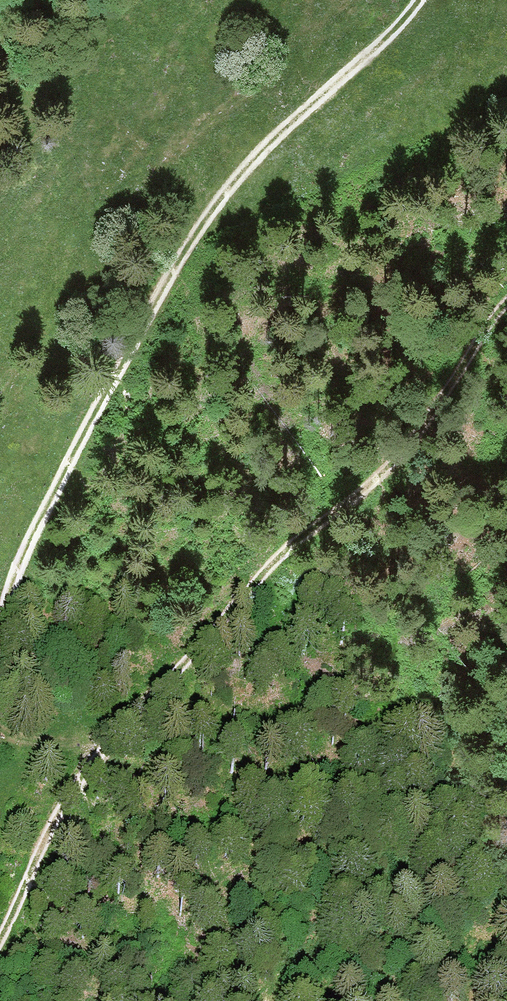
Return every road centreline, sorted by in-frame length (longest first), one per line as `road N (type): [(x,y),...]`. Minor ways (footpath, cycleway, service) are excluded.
road 1 (track): [(0,943),(49,830),(92,764),(273,565),(398,463),(506,304)]
road 2 (track): [(0,621),(80,439),(214,208),(419,0)]

